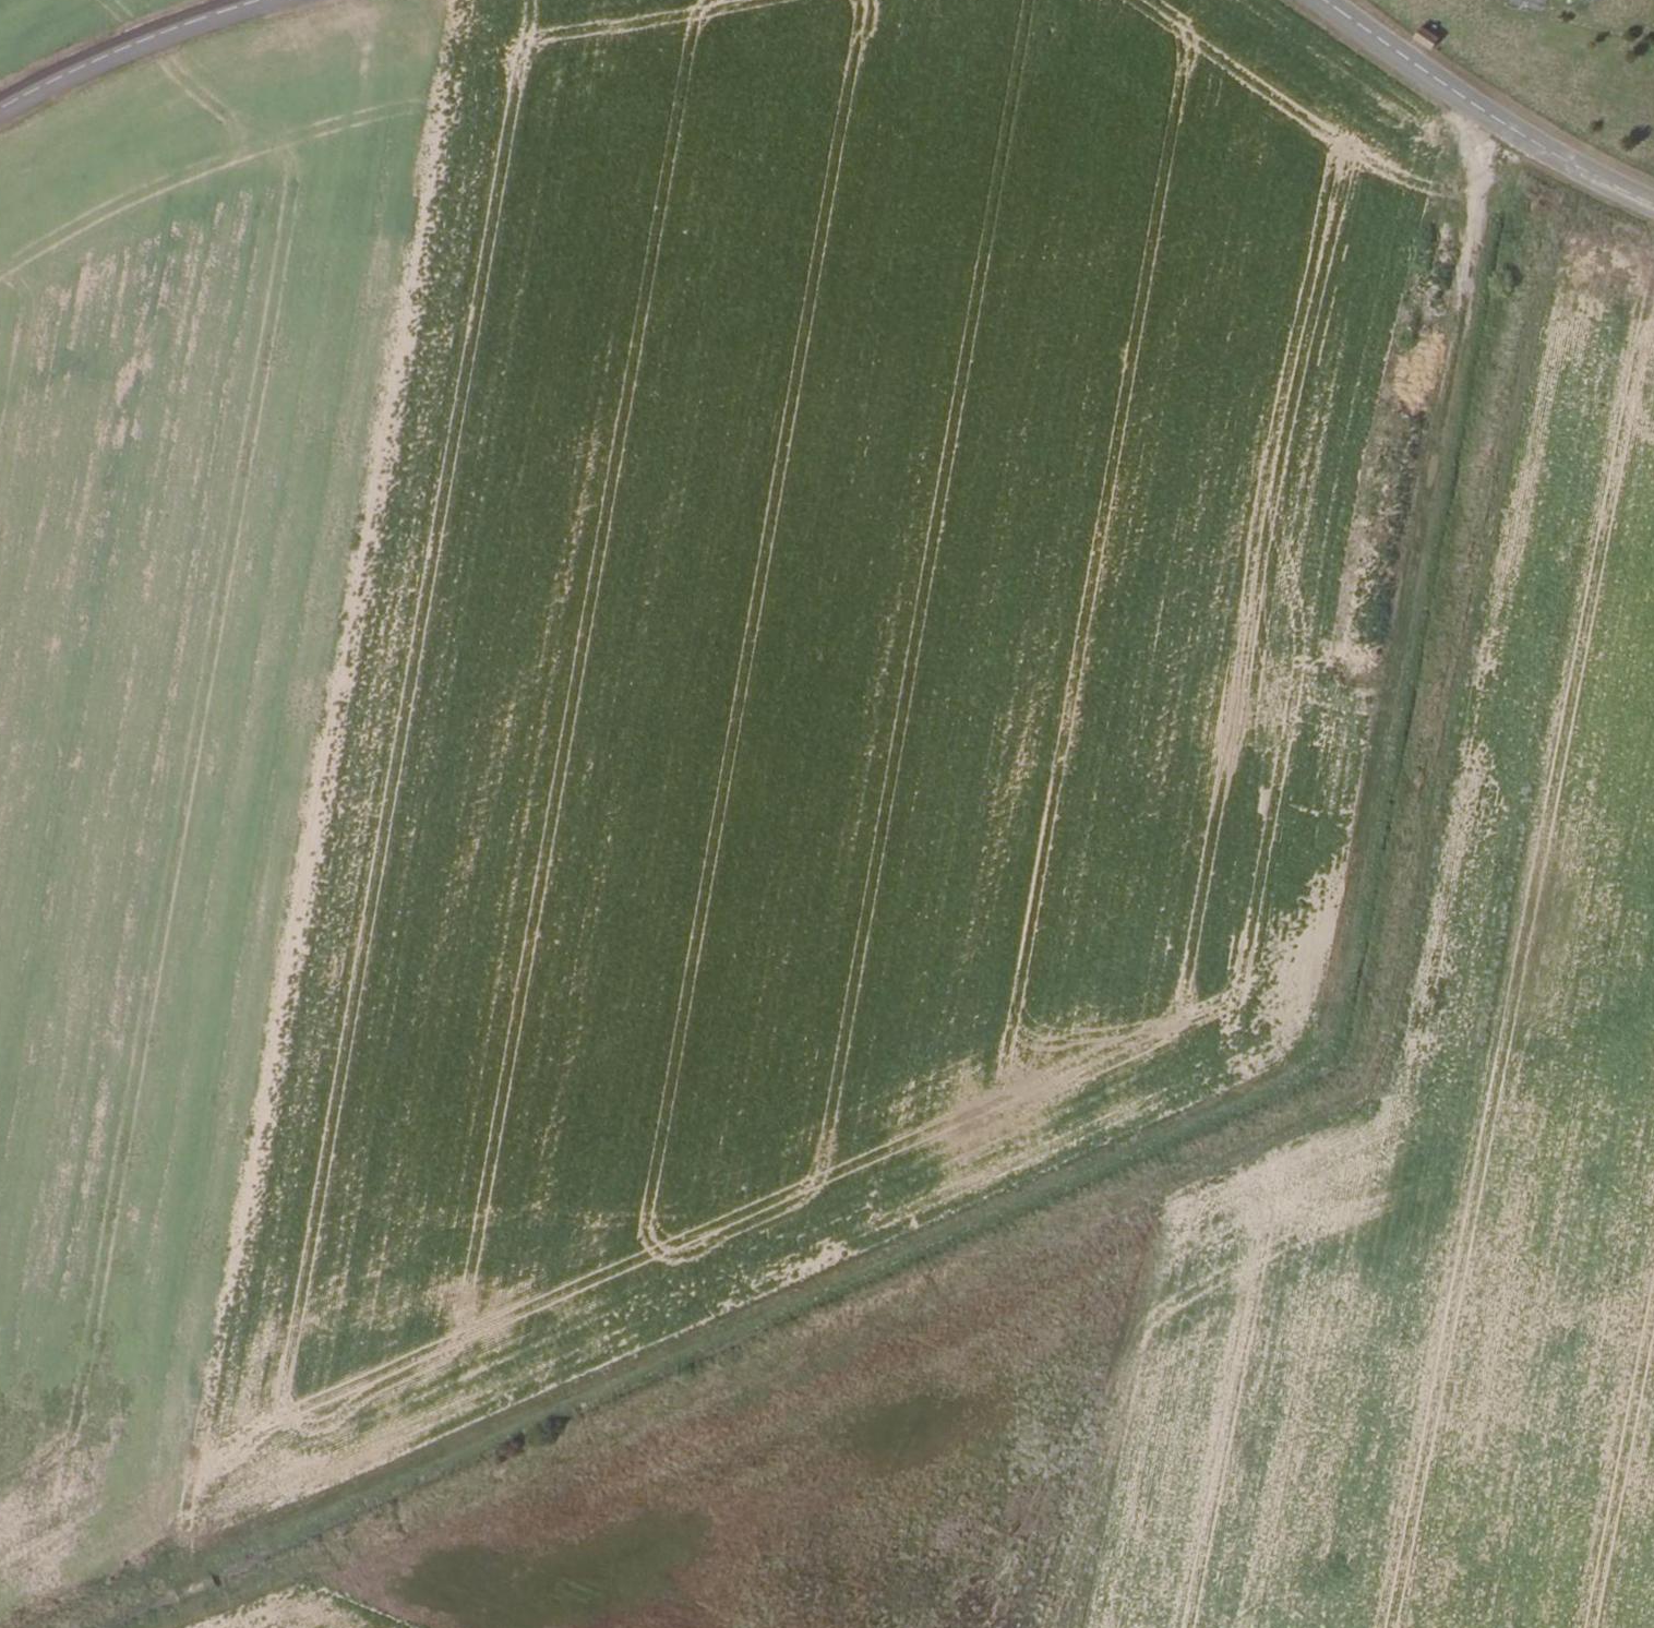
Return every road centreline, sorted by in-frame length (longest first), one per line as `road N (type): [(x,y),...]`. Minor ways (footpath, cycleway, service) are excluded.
road 1 (tertiary): [(1326,0),(1501,123),(1653,201)]
road 2 (tertiary): [(257,0),(53,80),(0,111)]

